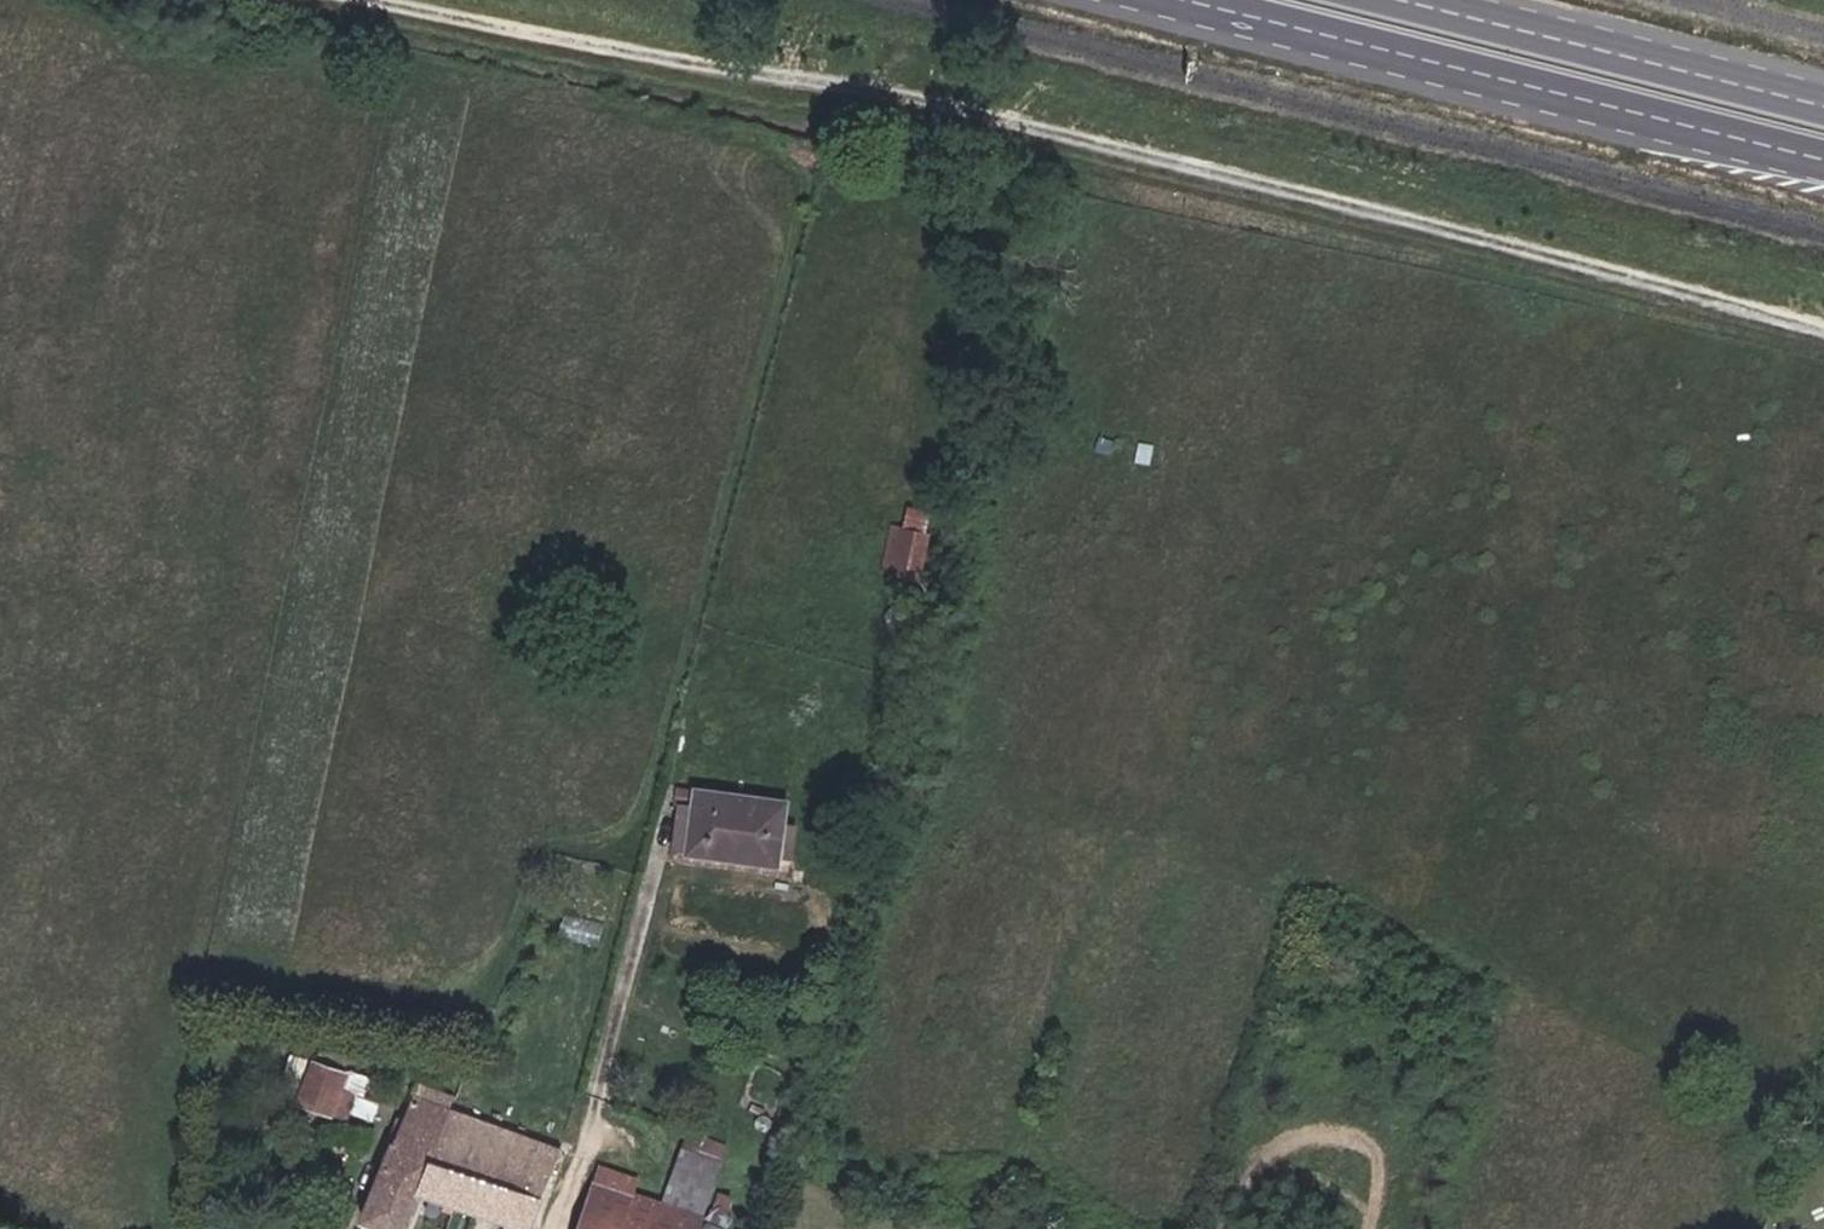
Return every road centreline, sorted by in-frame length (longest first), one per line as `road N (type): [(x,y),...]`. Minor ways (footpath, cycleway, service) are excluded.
road 1 (track): [(1823,323),(361,0)]
road 2 (primary): [(1152,0),(1823,166)]
road 3 (primary): [(1823,110),(1389,0)]

